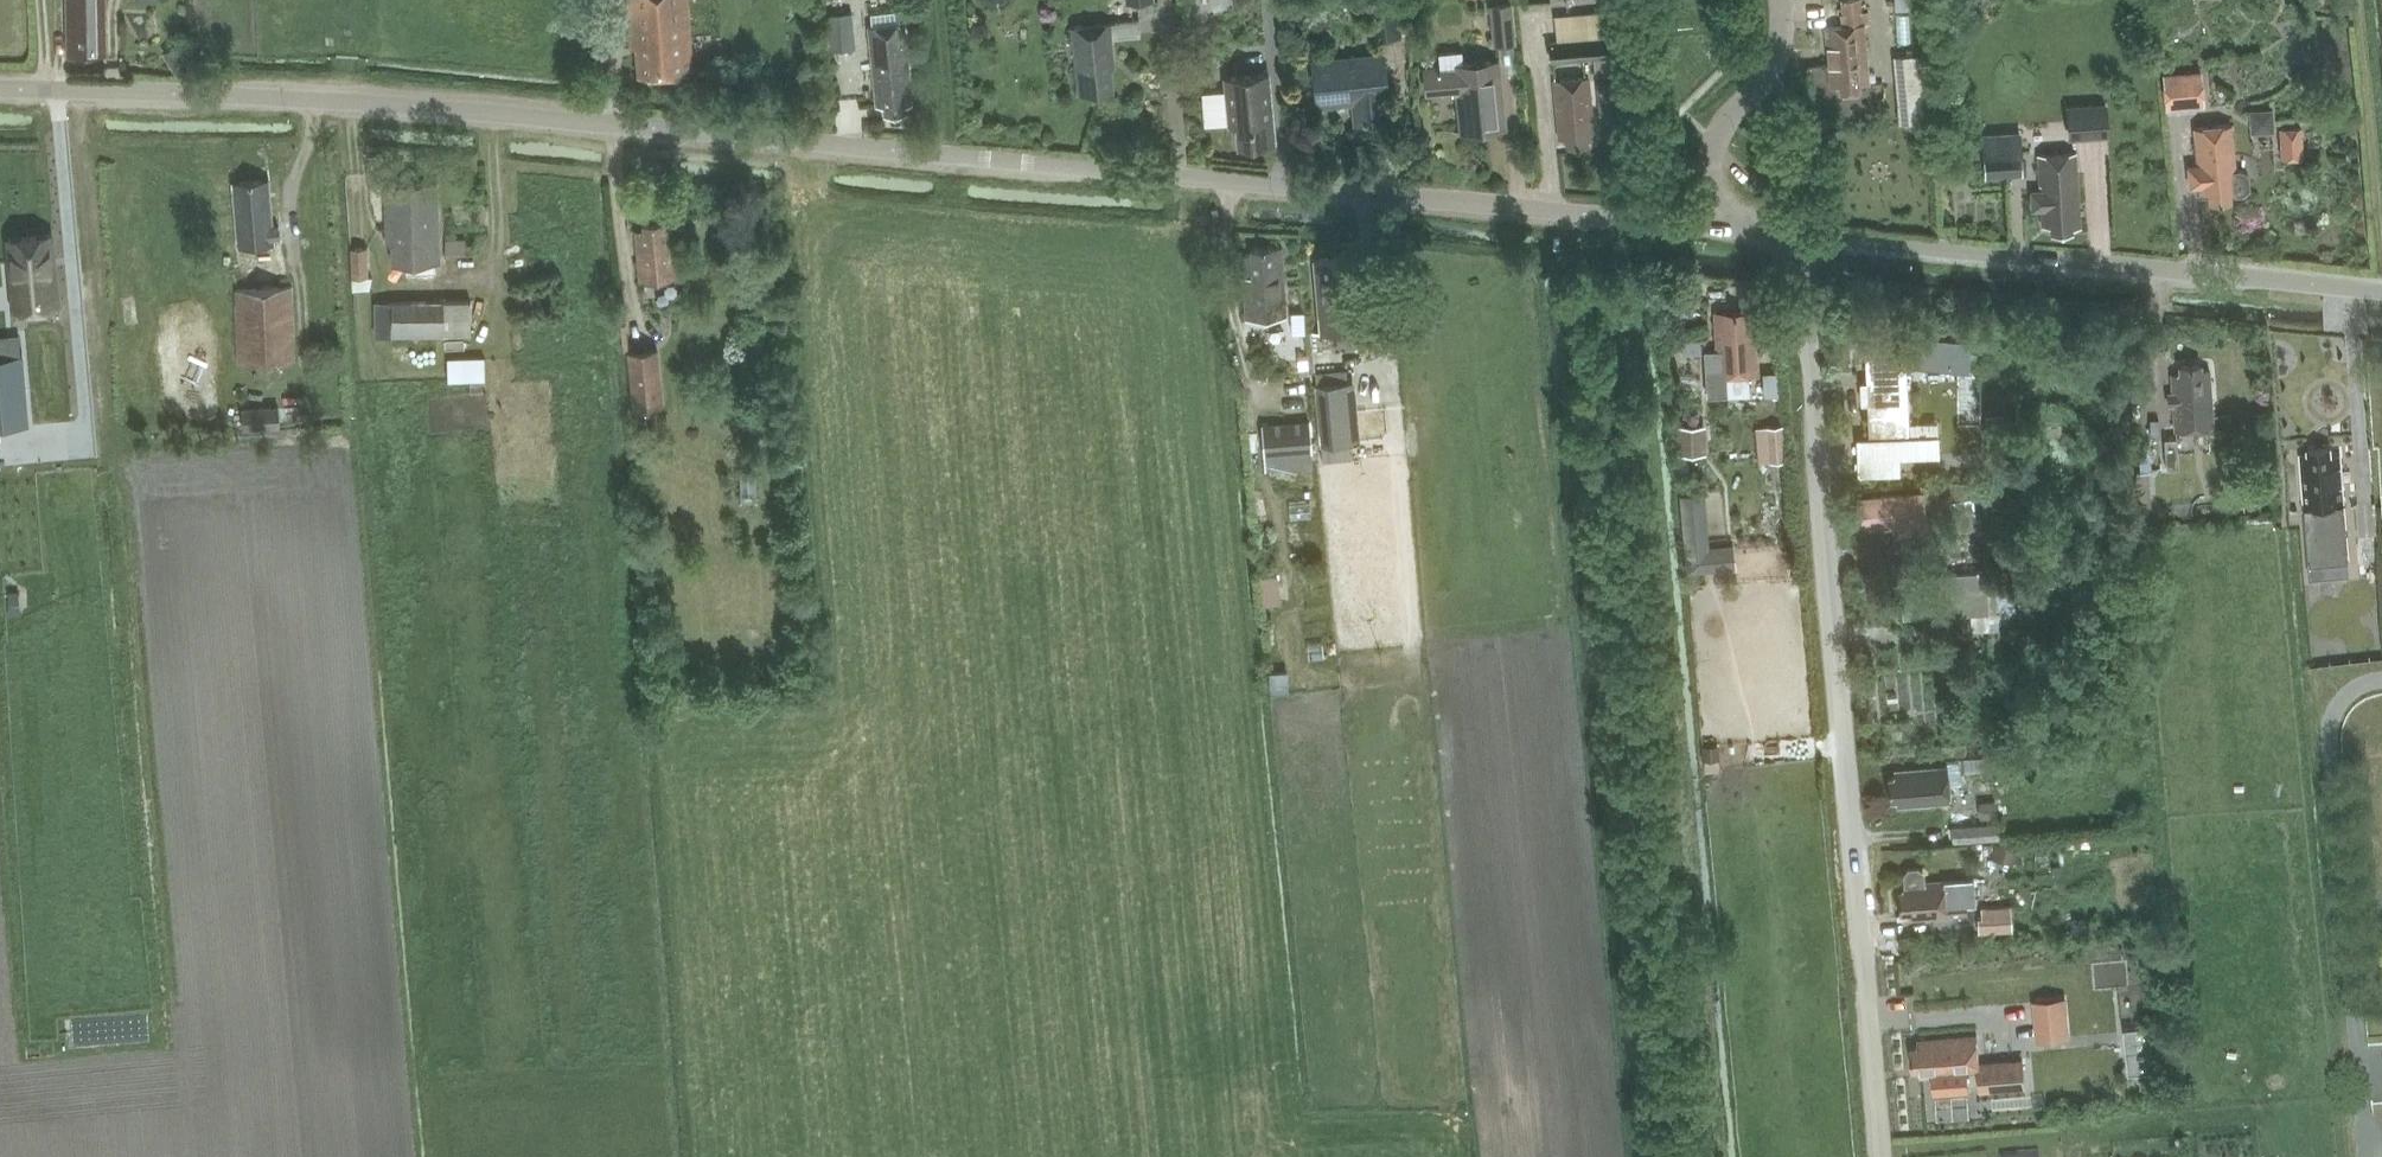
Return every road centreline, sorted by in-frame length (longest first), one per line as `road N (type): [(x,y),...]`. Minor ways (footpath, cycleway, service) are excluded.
road 1 (residential): [(1712,227),(223,92),(0,90)]
road 2 (unclassified): [(1881,1156),(1800,235)]
road 3 (residential): [(2381,290),(1800,235)]
road 4 (residential): [(1712,227),(1710,134),(1780,47),(1780,0)]

